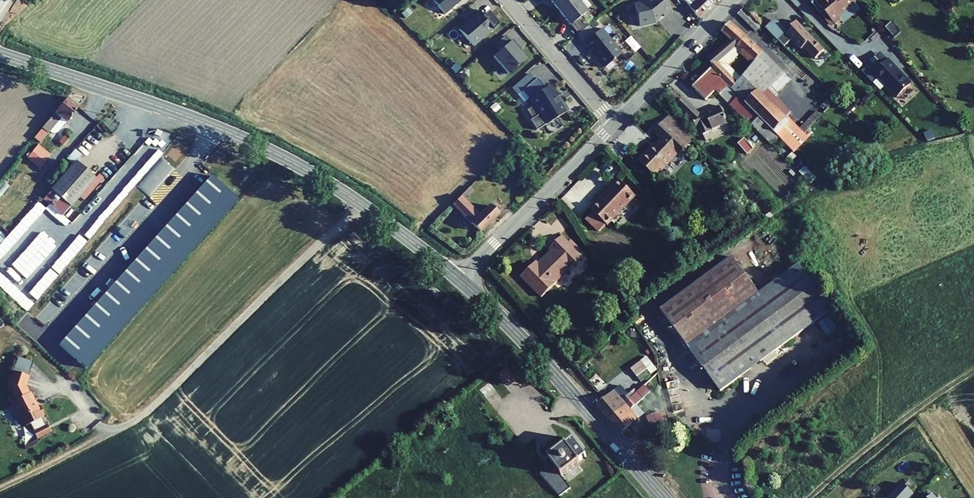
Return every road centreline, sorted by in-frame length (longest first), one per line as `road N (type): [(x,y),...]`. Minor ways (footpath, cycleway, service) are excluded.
road 1 (secondary): [(0,55),(280,156),(361,203),(458,279)]
road 2 (track): [(0,490),(149,409),(361,203)]
road 3 (residential): [(458,279),(733,0)]
road 4 (secondary): [(458,279),(548,366),(663,497)]
road 5 (track): [(973,370),(810,497)]
road 6 (track): [(510,0),(617,122)]

